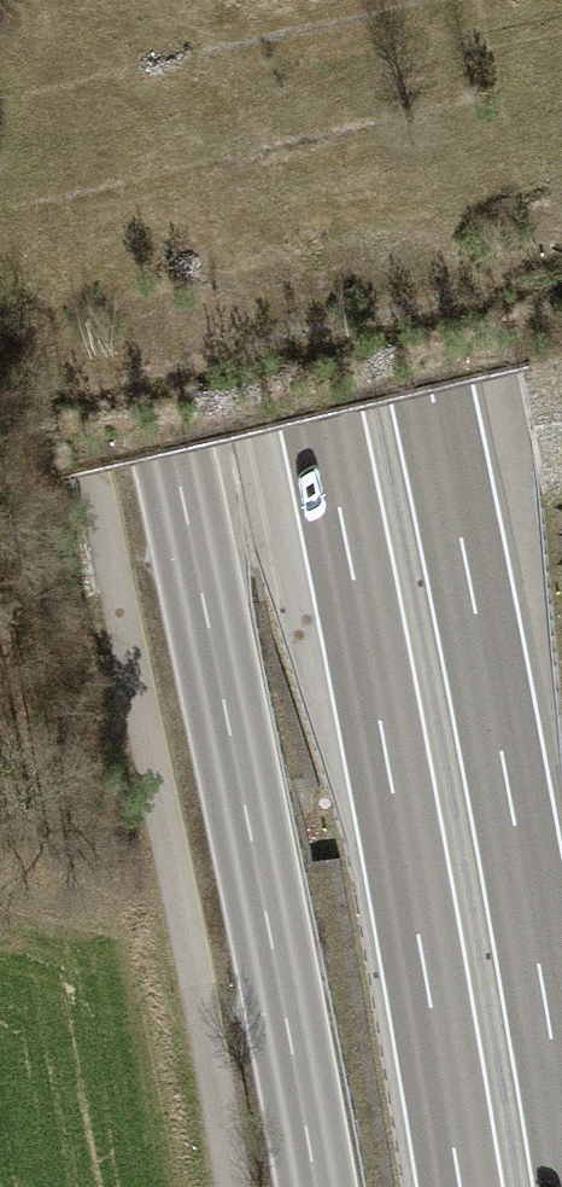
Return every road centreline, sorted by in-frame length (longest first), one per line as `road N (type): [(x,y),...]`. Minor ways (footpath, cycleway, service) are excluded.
road 1 (primary): [(73,0),(174,455),(316,1186)]
road 2 (trunk): [(229,0),(352,574),(460,1186)]
road 3 (trunk): [(561,1108),(463,547),(345,0)]
road 4 (track): [(0,880),(271,942)]

